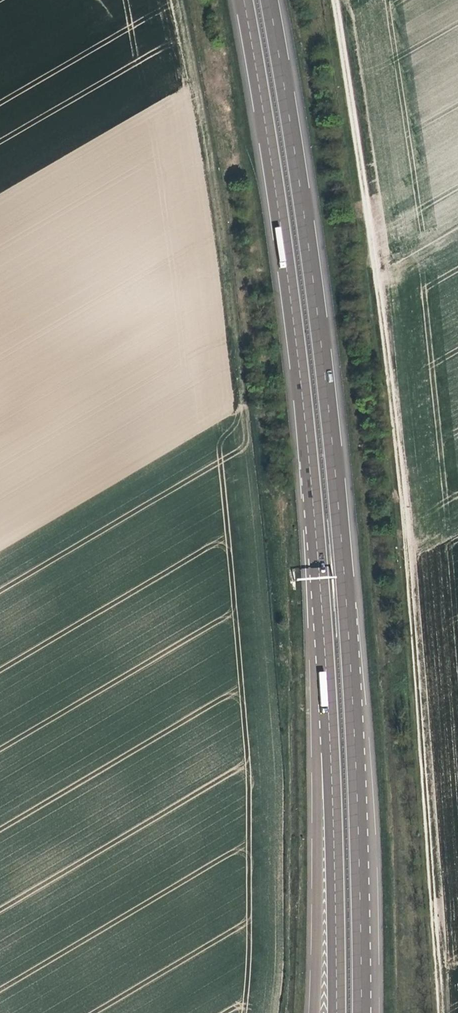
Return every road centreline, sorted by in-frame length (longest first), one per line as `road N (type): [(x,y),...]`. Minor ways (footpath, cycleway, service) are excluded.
road 1 (track): [(270,1012),(274,765),(255,552),(218,215),(176,0)]
road 2 (track): [(440,1012),(427,601),(342,0)]
road 3 (motorway): [(360,1012),(356,779),(329,383),(273,0)]
road 4 (motorway): [(247,0),(277,176),(329,709)]
road 5 (motorway): [(329,709),(317,752),(323,869),(316,1012)]
road 6 (motorway): [(329,709),(341,1012)]

